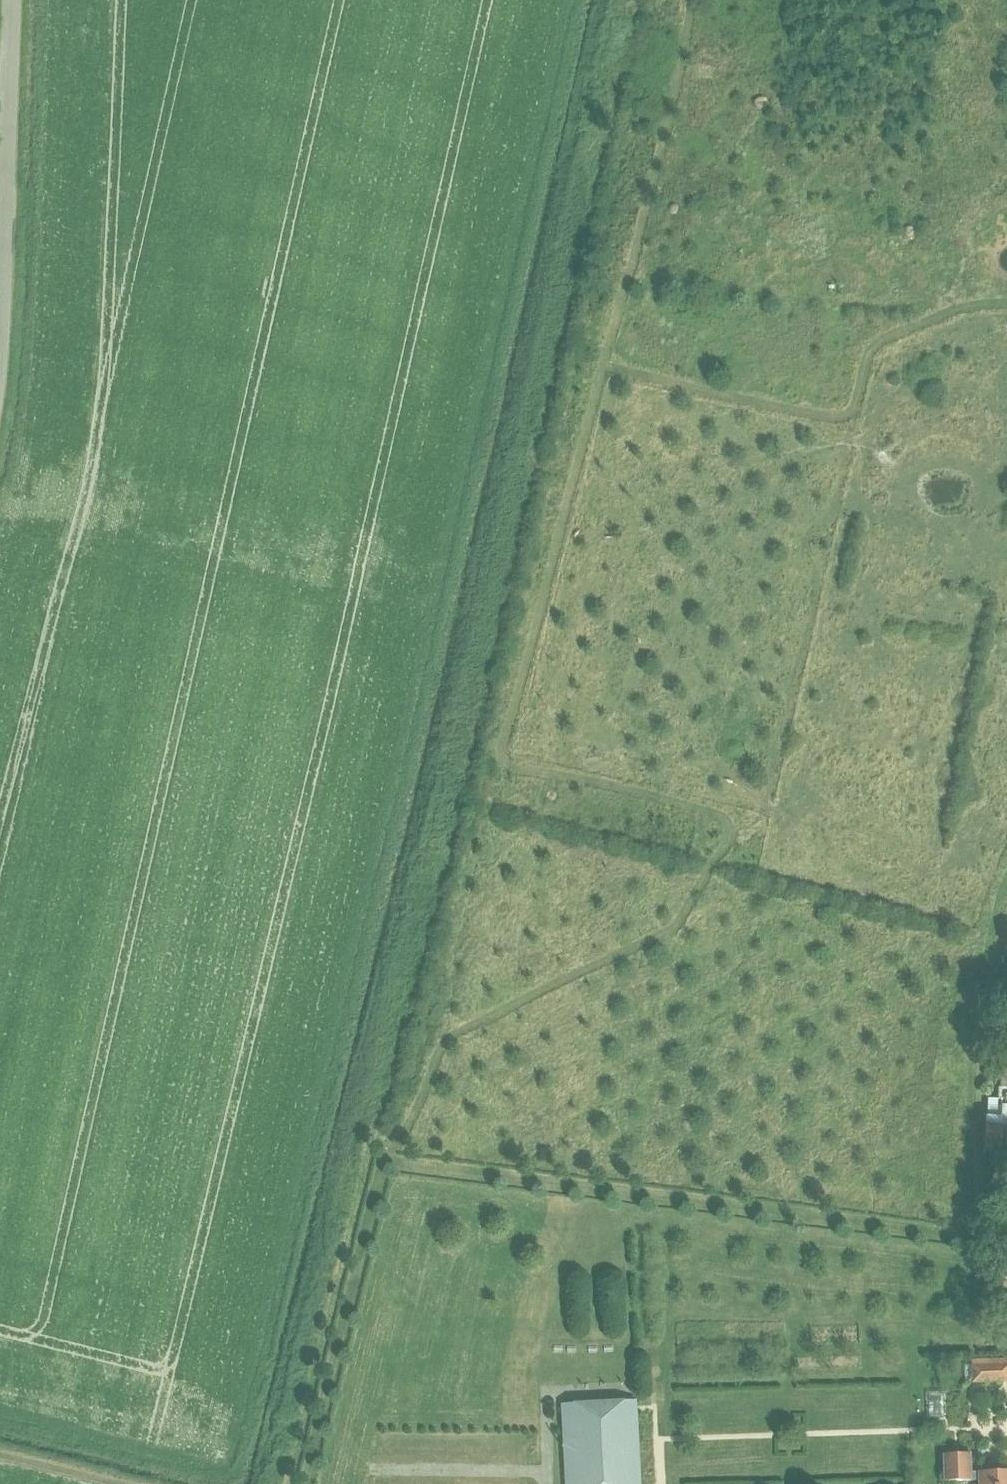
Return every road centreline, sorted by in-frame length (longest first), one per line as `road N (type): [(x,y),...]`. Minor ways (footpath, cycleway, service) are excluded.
road 1 (unclassified): [(0,277),(10,0)]

